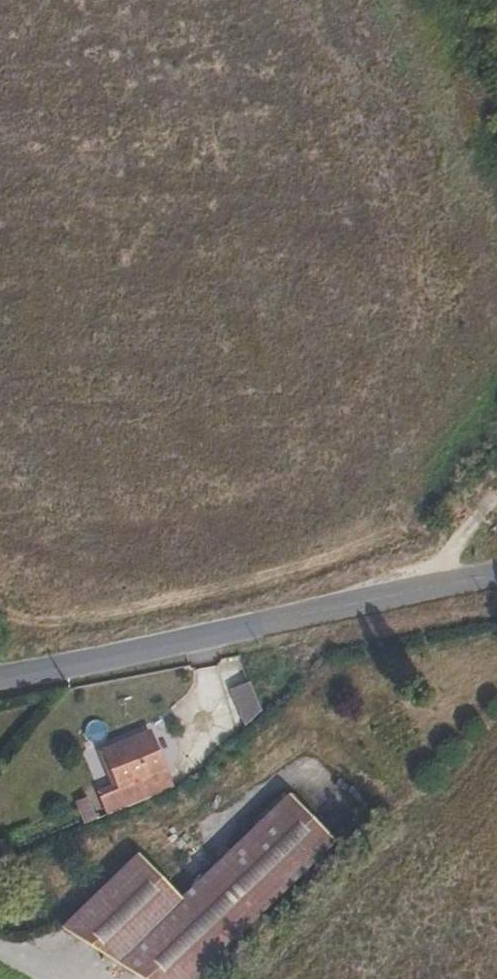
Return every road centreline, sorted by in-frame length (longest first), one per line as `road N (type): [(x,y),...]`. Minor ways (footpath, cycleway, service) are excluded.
road 1 (unclassified): [(0,673),(496,591)]

